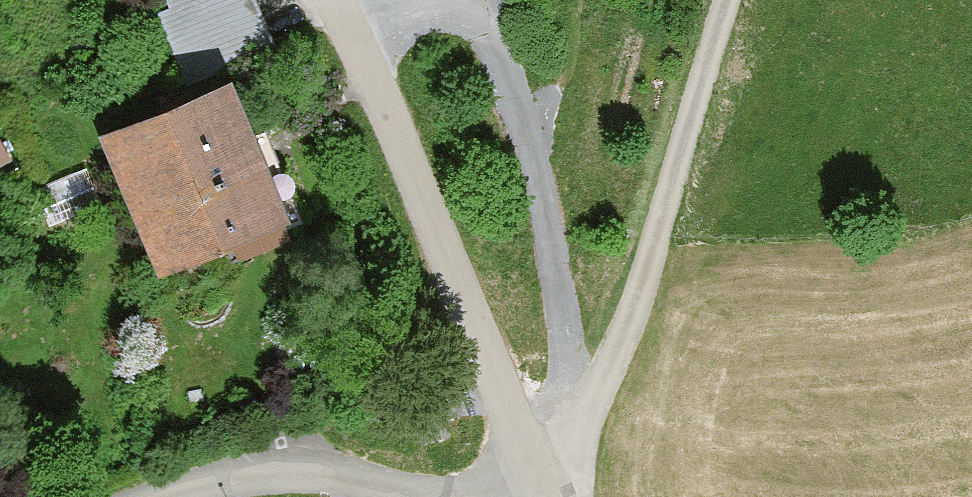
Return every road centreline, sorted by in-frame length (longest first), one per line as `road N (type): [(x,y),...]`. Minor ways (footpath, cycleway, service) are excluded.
road 1 (residential): [(547,496),(321,0)]
road 2 (unclassified): [(725,0),(620,357),(579,429),(560,496)]
road 3 (residential): [(438,496),(369,479),(256,470),(156,496)]

